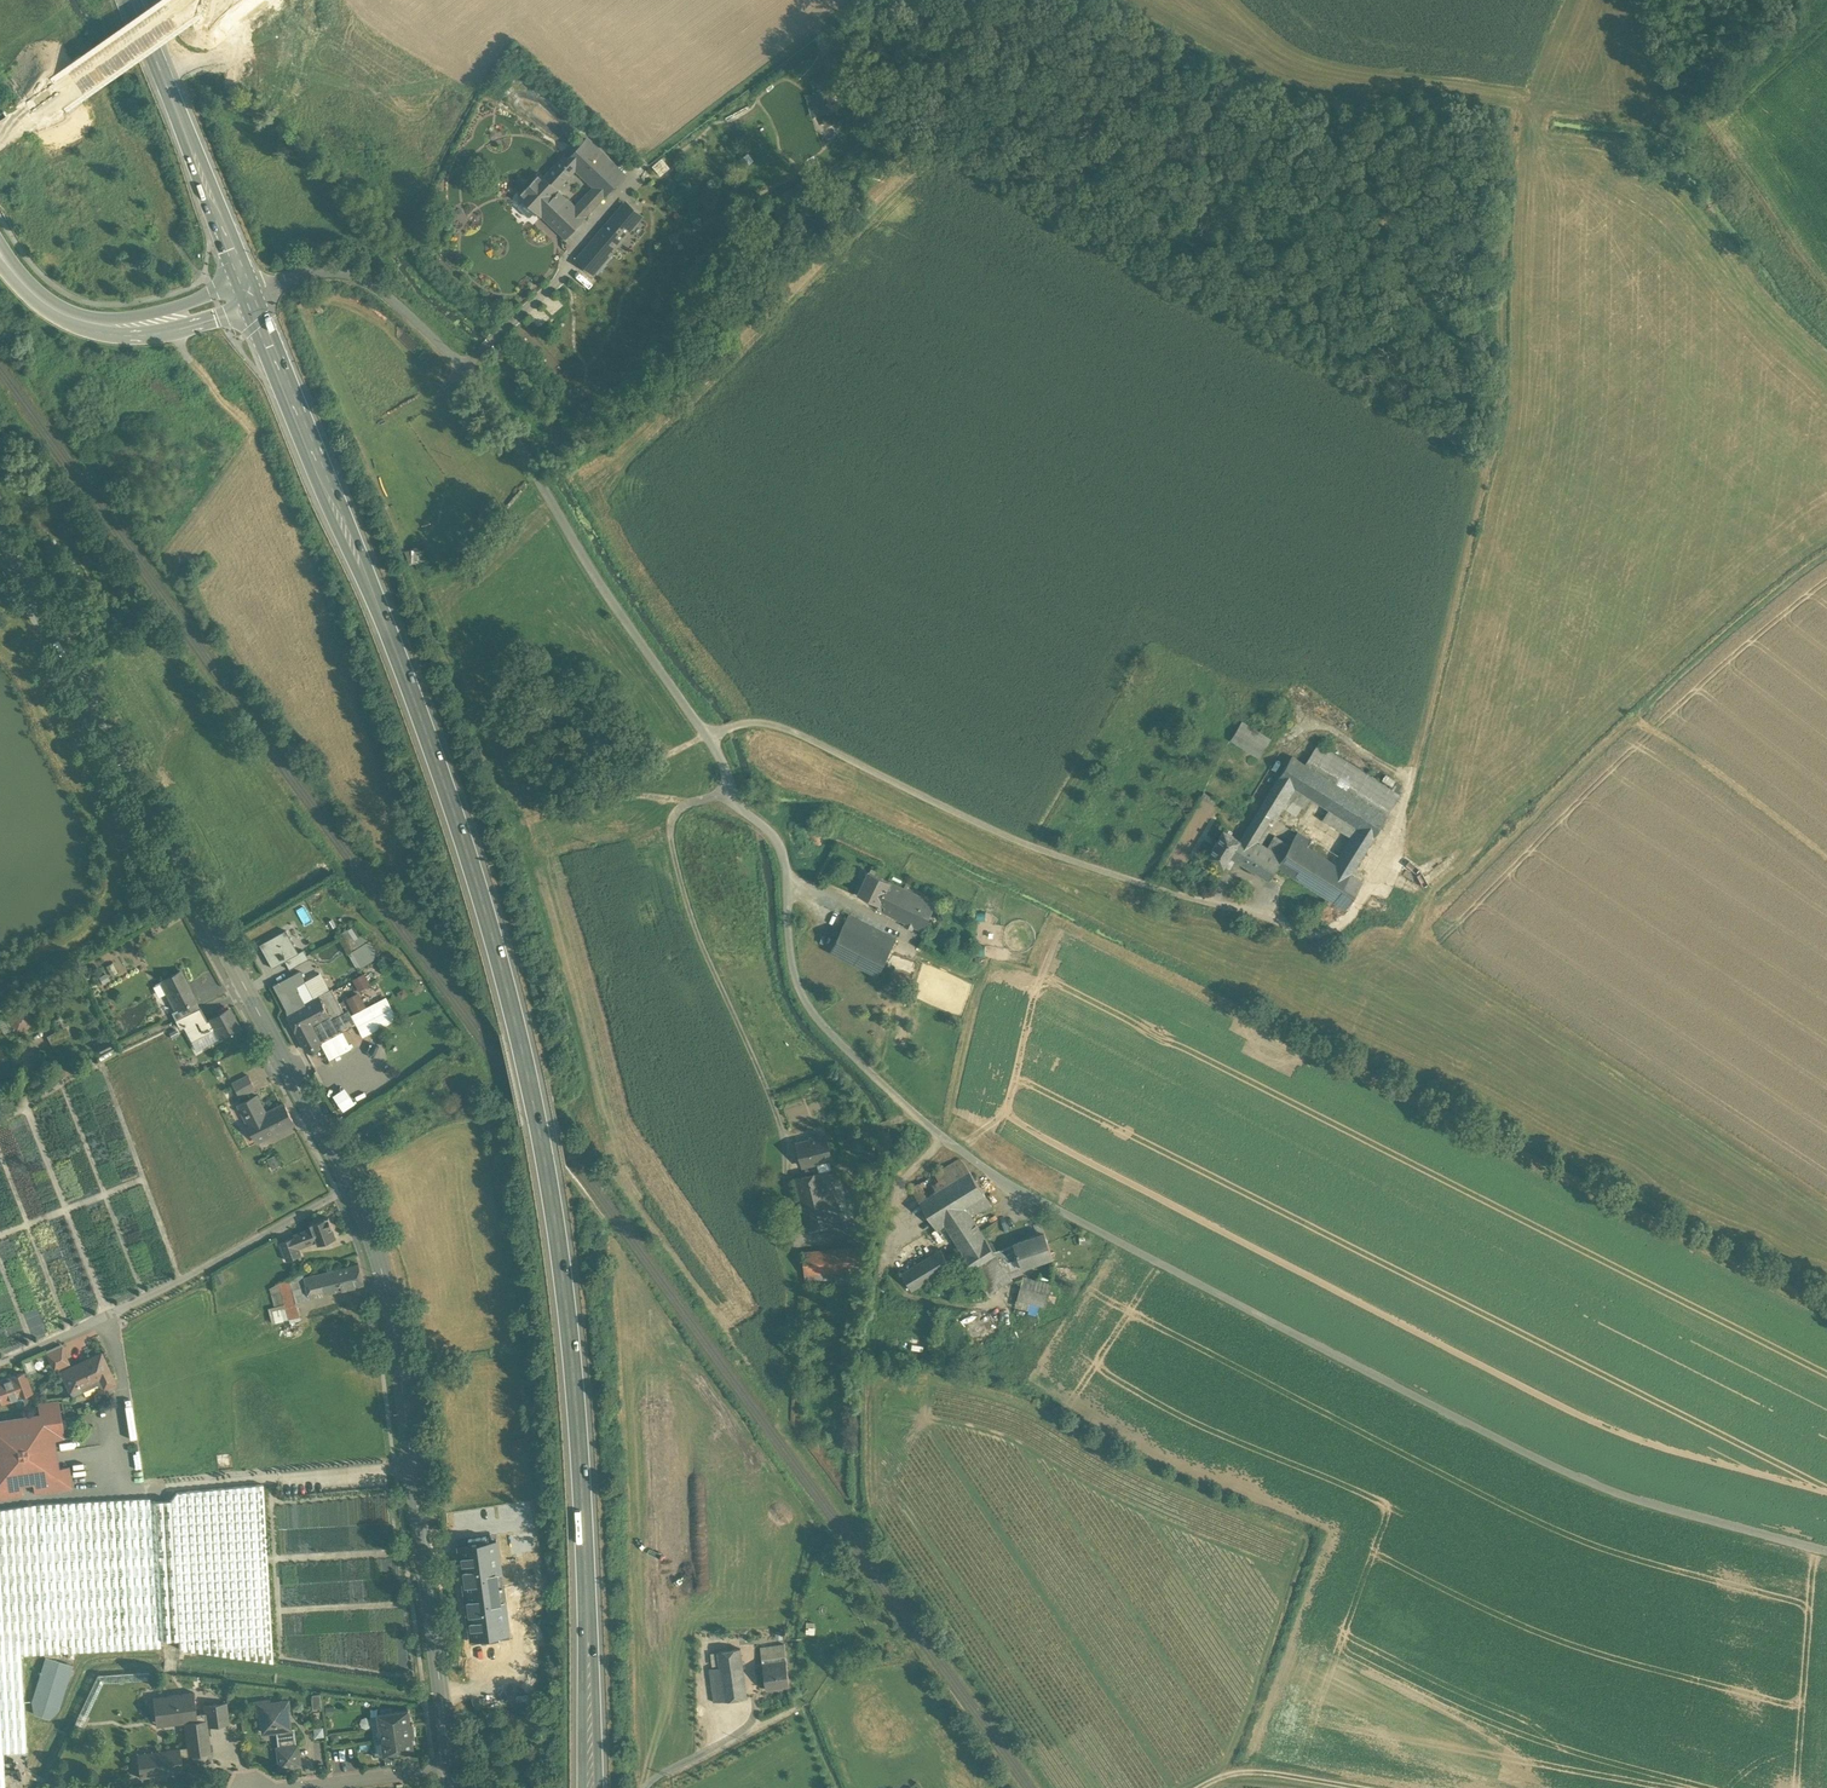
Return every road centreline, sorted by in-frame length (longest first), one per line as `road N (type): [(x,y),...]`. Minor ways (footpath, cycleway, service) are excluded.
road 1 (unclassified): [(248,291),(311,272),(356,274),(466,367),(718,754),(737,807),(771,828),(784,848),(800,991),(826,1028),(943,1138),(1054,1208),(1562,1470),(1661,1508),(1826,1553)]
road 2 (primary): [(248,291),(446,783),(529,1064),(576,1396),(592,1787)]
road 3 (residential): [(0,528),(374,1240),(391,1312),(454,1787)]
road 4 (track): [(1277,913),(1068,862),(779,724),(751,722),(708,740)]
road 5 (track): [(795,1286),(782,1118),(686,903),(671,837),(678,810),(737,807)]
road 6 (primary): [(131,0),(248,291)]
road 7 (track): [(943,1138),(900,1185),(892,1272),(908,1295),(982,1306)]
road 8 (secondary): [(0,133),(188,0)]
road 9 (secondary): [(85,319),(115,328),(162,326),(220,309),(248,291)]
road 10 (track): [(793,1709),(646,1787)]
road 11 (secondary): [(248,291),(85,319)]
road 12 (track): [(176,323),(191,362),(250,431)]

